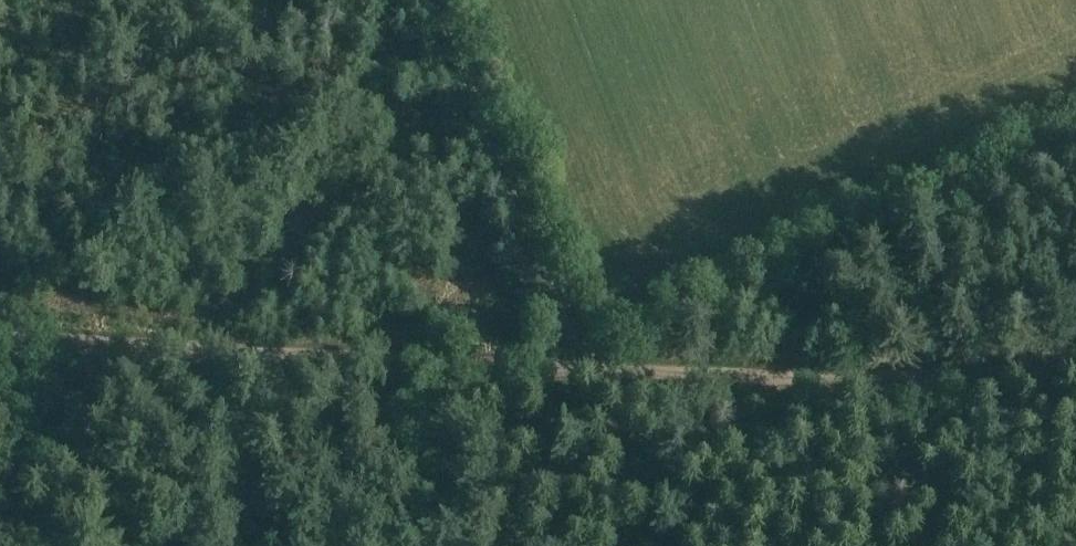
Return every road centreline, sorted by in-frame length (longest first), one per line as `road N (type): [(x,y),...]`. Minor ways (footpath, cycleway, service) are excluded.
road 1 (track): [(436,0),(584,374),(823,388),(1075,363)]
road 2 (track): [(0,341),(584,374)]

